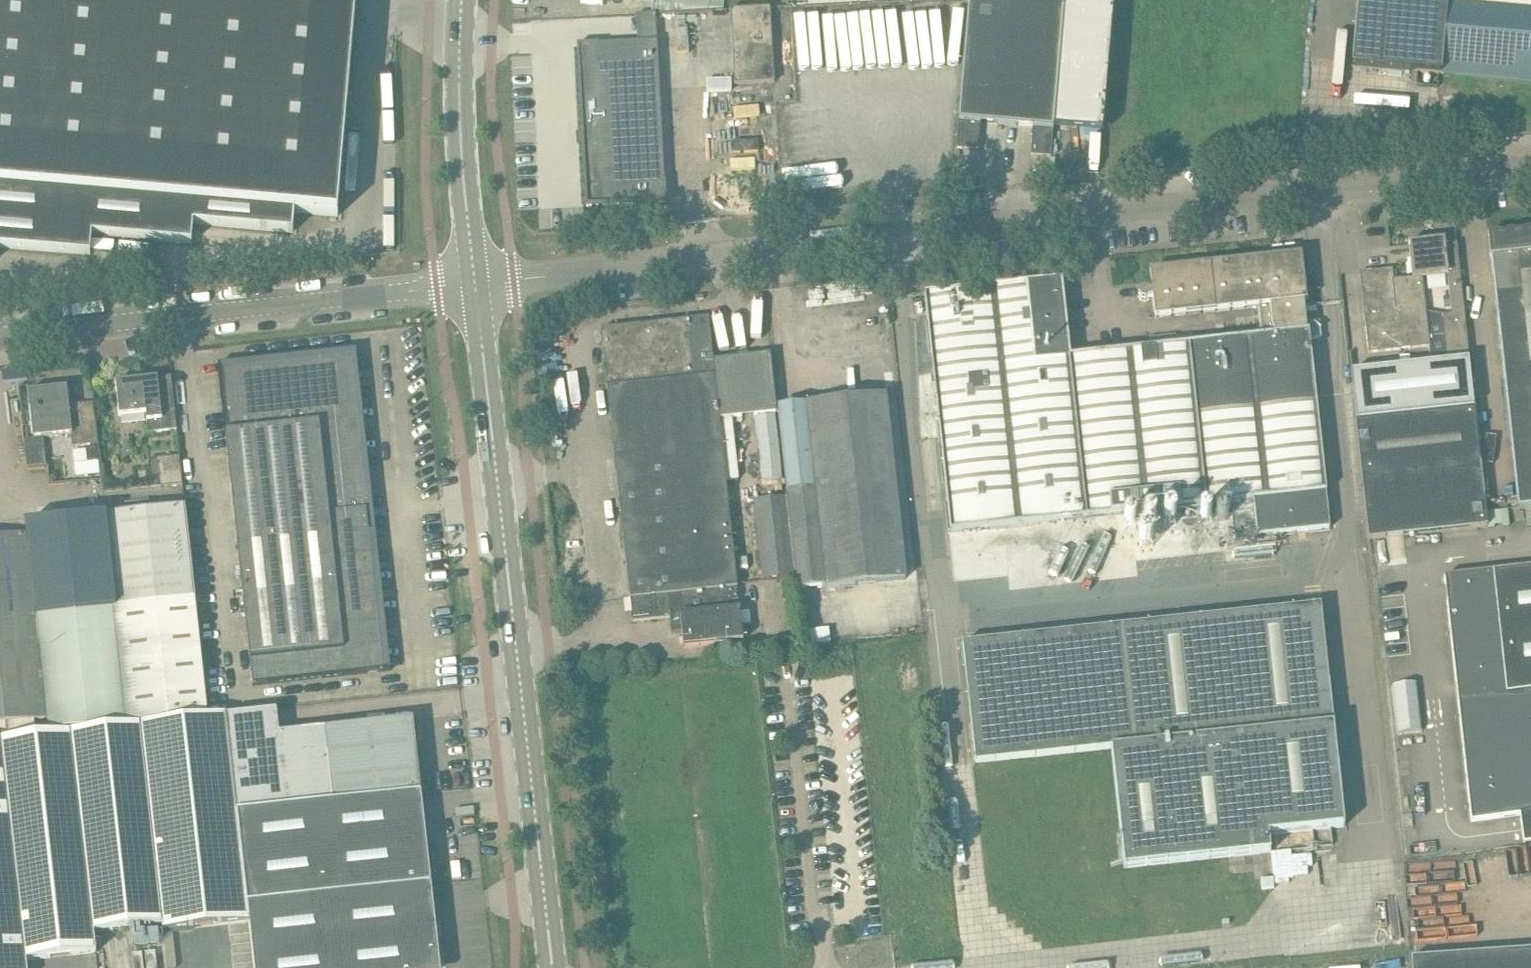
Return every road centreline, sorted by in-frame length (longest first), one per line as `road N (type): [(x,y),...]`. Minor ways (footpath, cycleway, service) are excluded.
road 1 (unclassified): [(477,282),(1530,169)]
road 2 (tertiary): [(477,282),(553,967)]
road 3 (unclassified): [(0,333),(477,282)]
road 4 (tertiary): [(462,0),(462,163),(477,282)]

